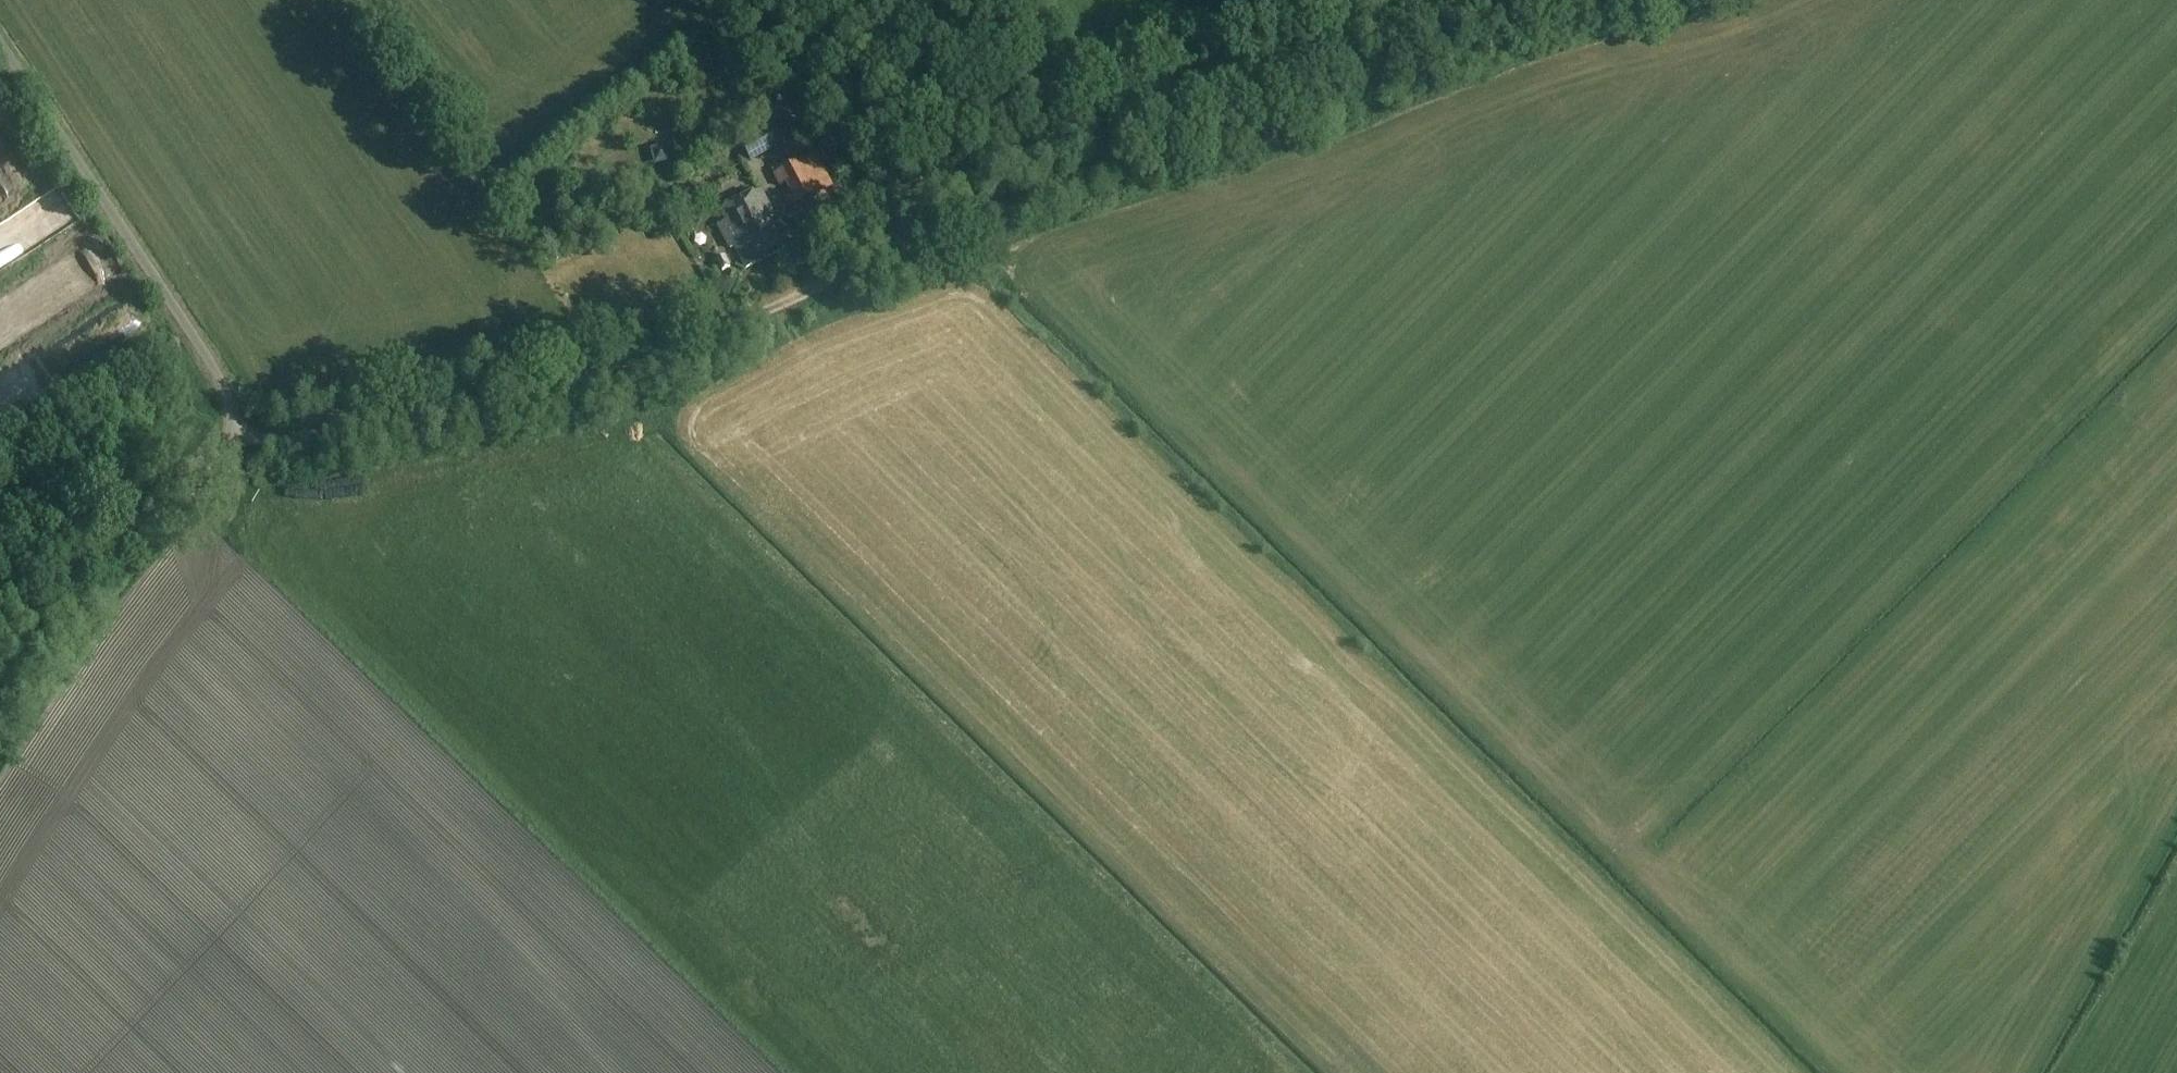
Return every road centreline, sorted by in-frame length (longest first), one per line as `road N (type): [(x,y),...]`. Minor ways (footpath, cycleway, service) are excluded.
road 1 (track): [(231,423),(284,440),(582,386),(828,277),(877,234),(1005,167),(1502,0)]

